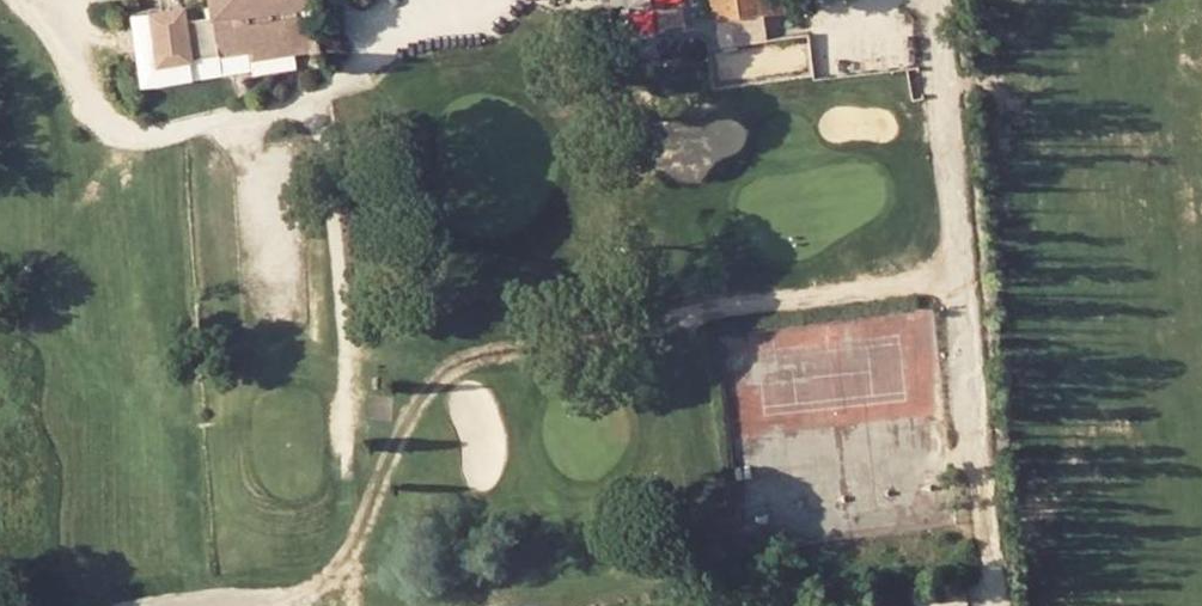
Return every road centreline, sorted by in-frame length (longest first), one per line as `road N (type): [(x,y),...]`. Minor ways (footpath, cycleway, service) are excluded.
road 1 (unclassified): [(932,0),(991,605)]

